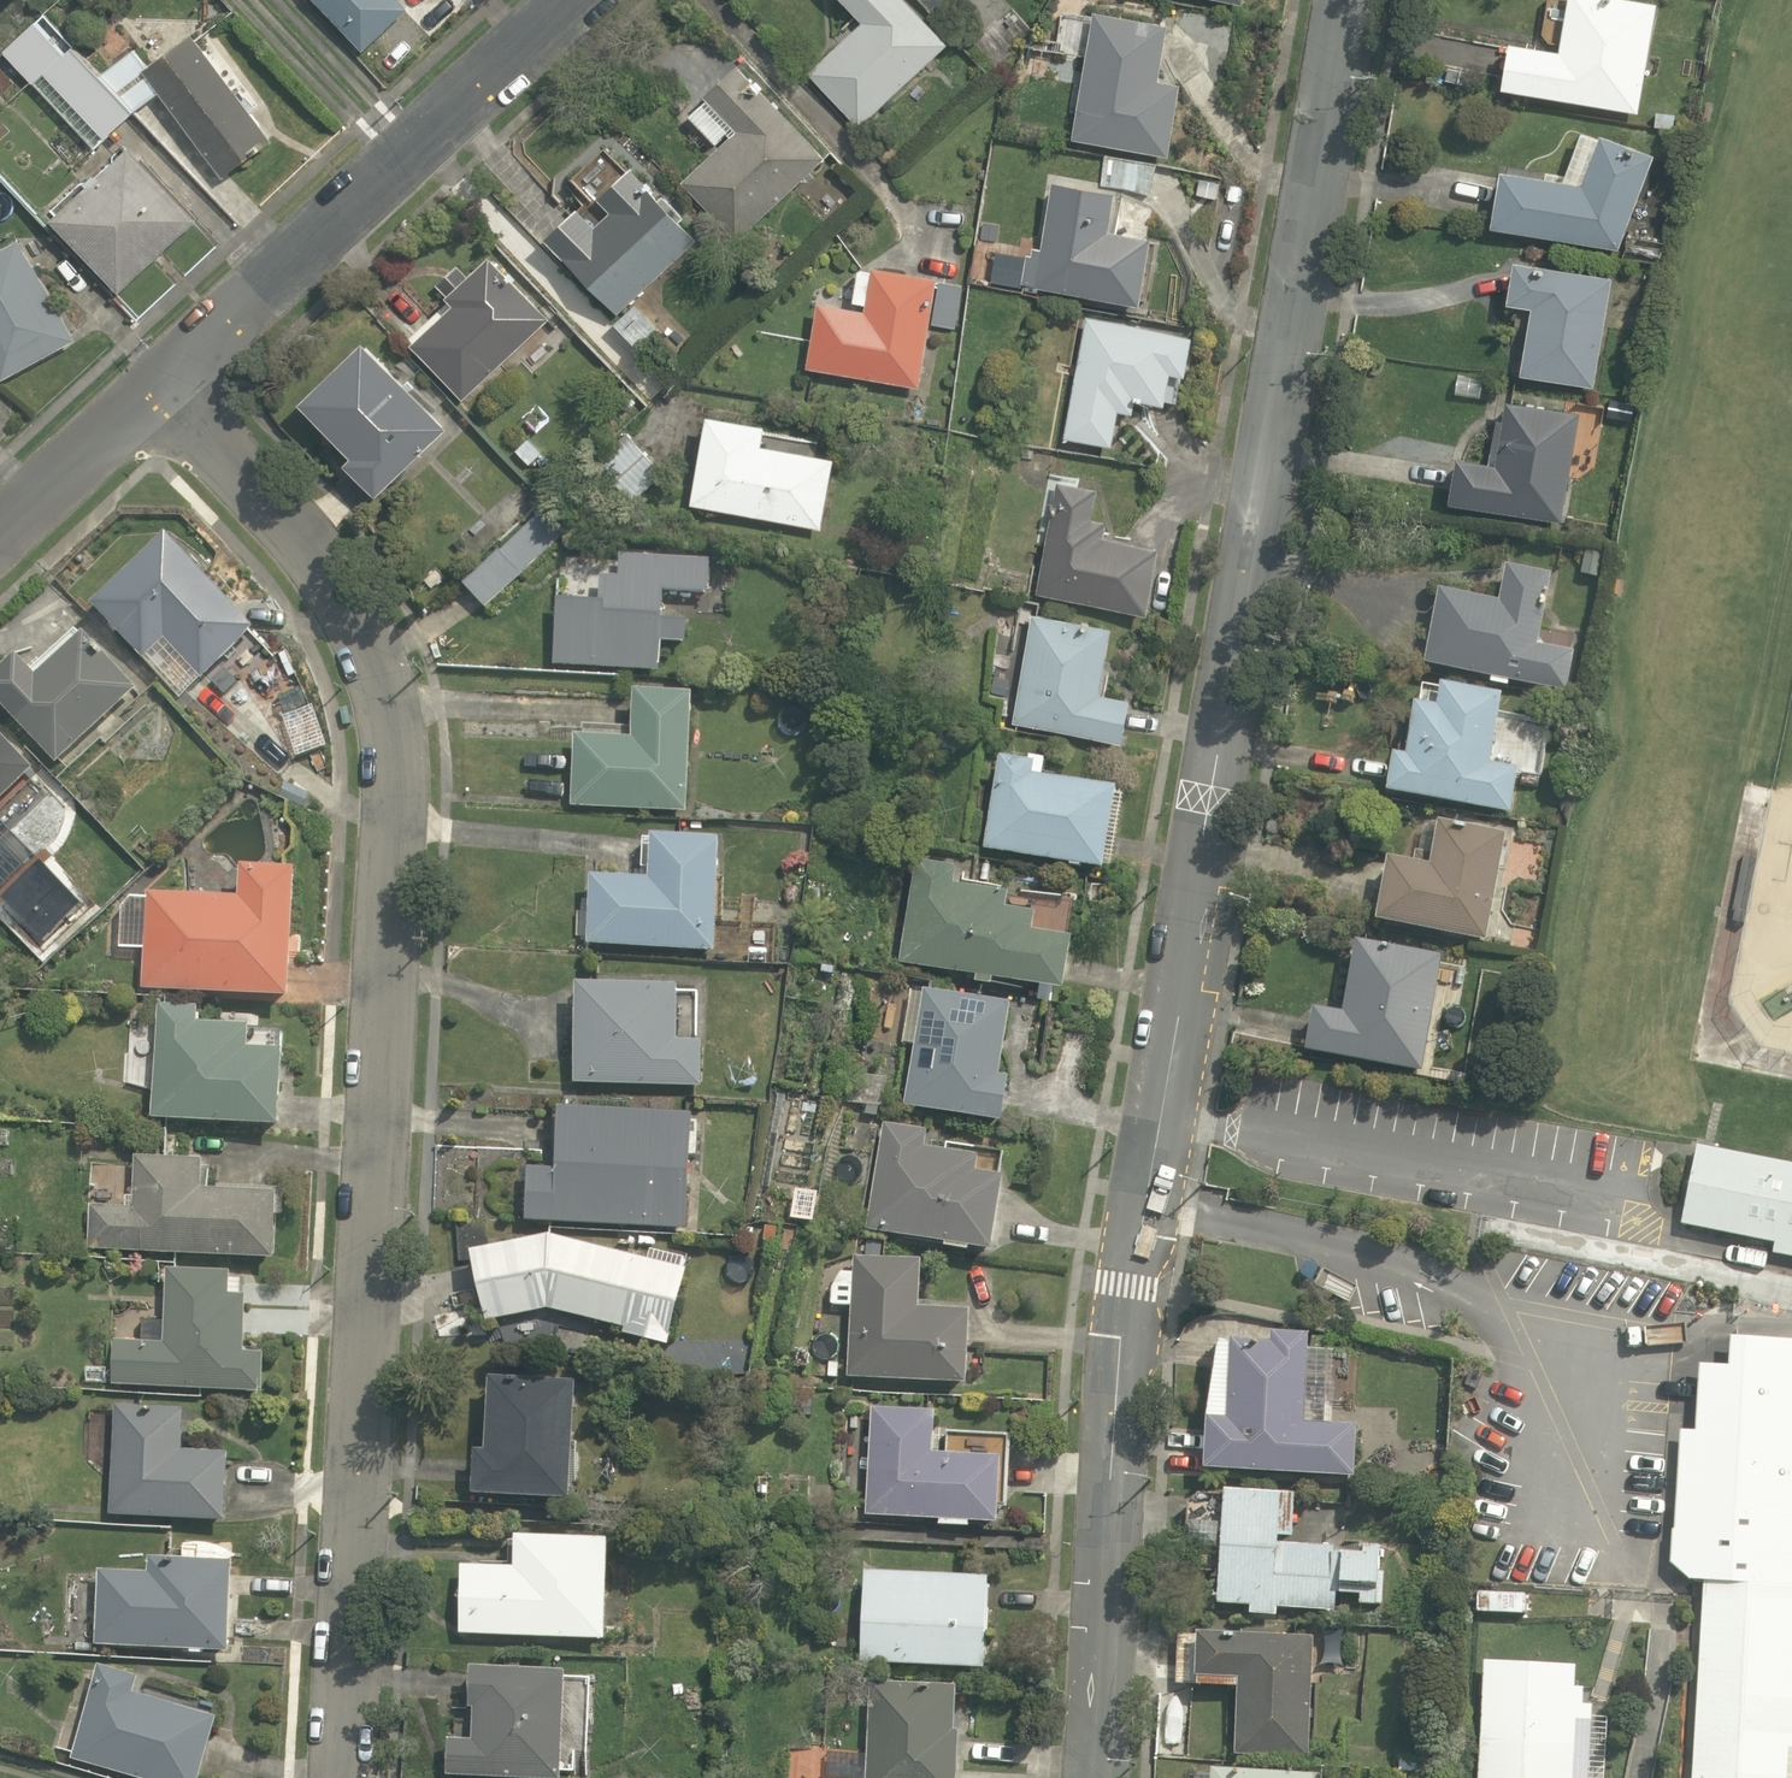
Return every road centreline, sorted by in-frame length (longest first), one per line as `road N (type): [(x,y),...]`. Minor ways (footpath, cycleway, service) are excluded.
road 1 (unclassified): [(1094,1777),(1124,1339),(1346,0)]
road 2 (residential): [(335,1777),(361,1510),(388,719),(353,618),(173,395)]
road 3 (residential): [(173,395),(581,0)]
road 4 (residential): [(0,540),(173,395)]

